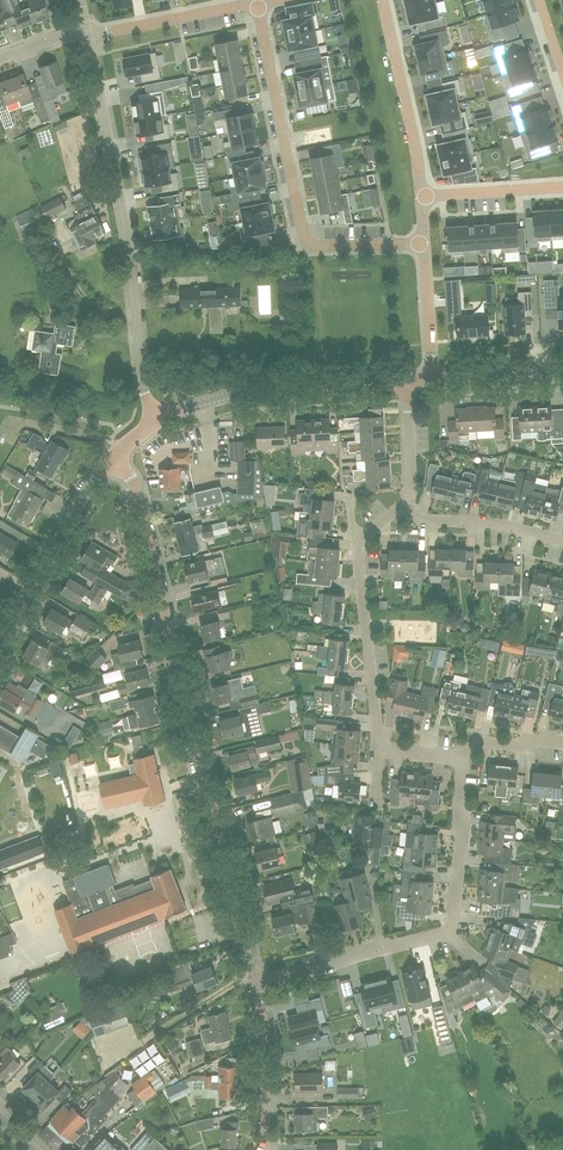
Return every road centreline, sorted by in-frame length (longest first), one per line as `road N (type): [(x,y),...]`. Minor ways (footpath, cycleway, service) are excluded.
road 1 (residential): [(254,982),(134,485),(113,454)]
road 2 (unclassified): [(157,422),(144,395),(125,231),(89,35)]
road 3 (residential): [(254,982),(451,927),(463,759)]
road 4 (residential): [(258,2),(313,246),(425,247)]
road 5 (tertiary): [(157,422),(232,396),(406,382)]
road 6 (tertiary): [(0,640),(113,454)]
road 7 (residential): [(380,750),(357,543)]
road 8 (residential): [(382,0),(421,195)]
road 9 (residential): [(89,35),(258,2)]
road 10 (residential): [(266,1149),(265,1033),(254,982)]
road 11 (residential): [(562,543),(480,523),(428,523),(406,508)]
road 12 (residential): [(562,187),(421,195)]
road 13 (residential): [(425,247),(434,380)]
road 14 (tertiary): [(434,380),(562,373)]
road 15 (residential): [(406,508),(406,382)]

